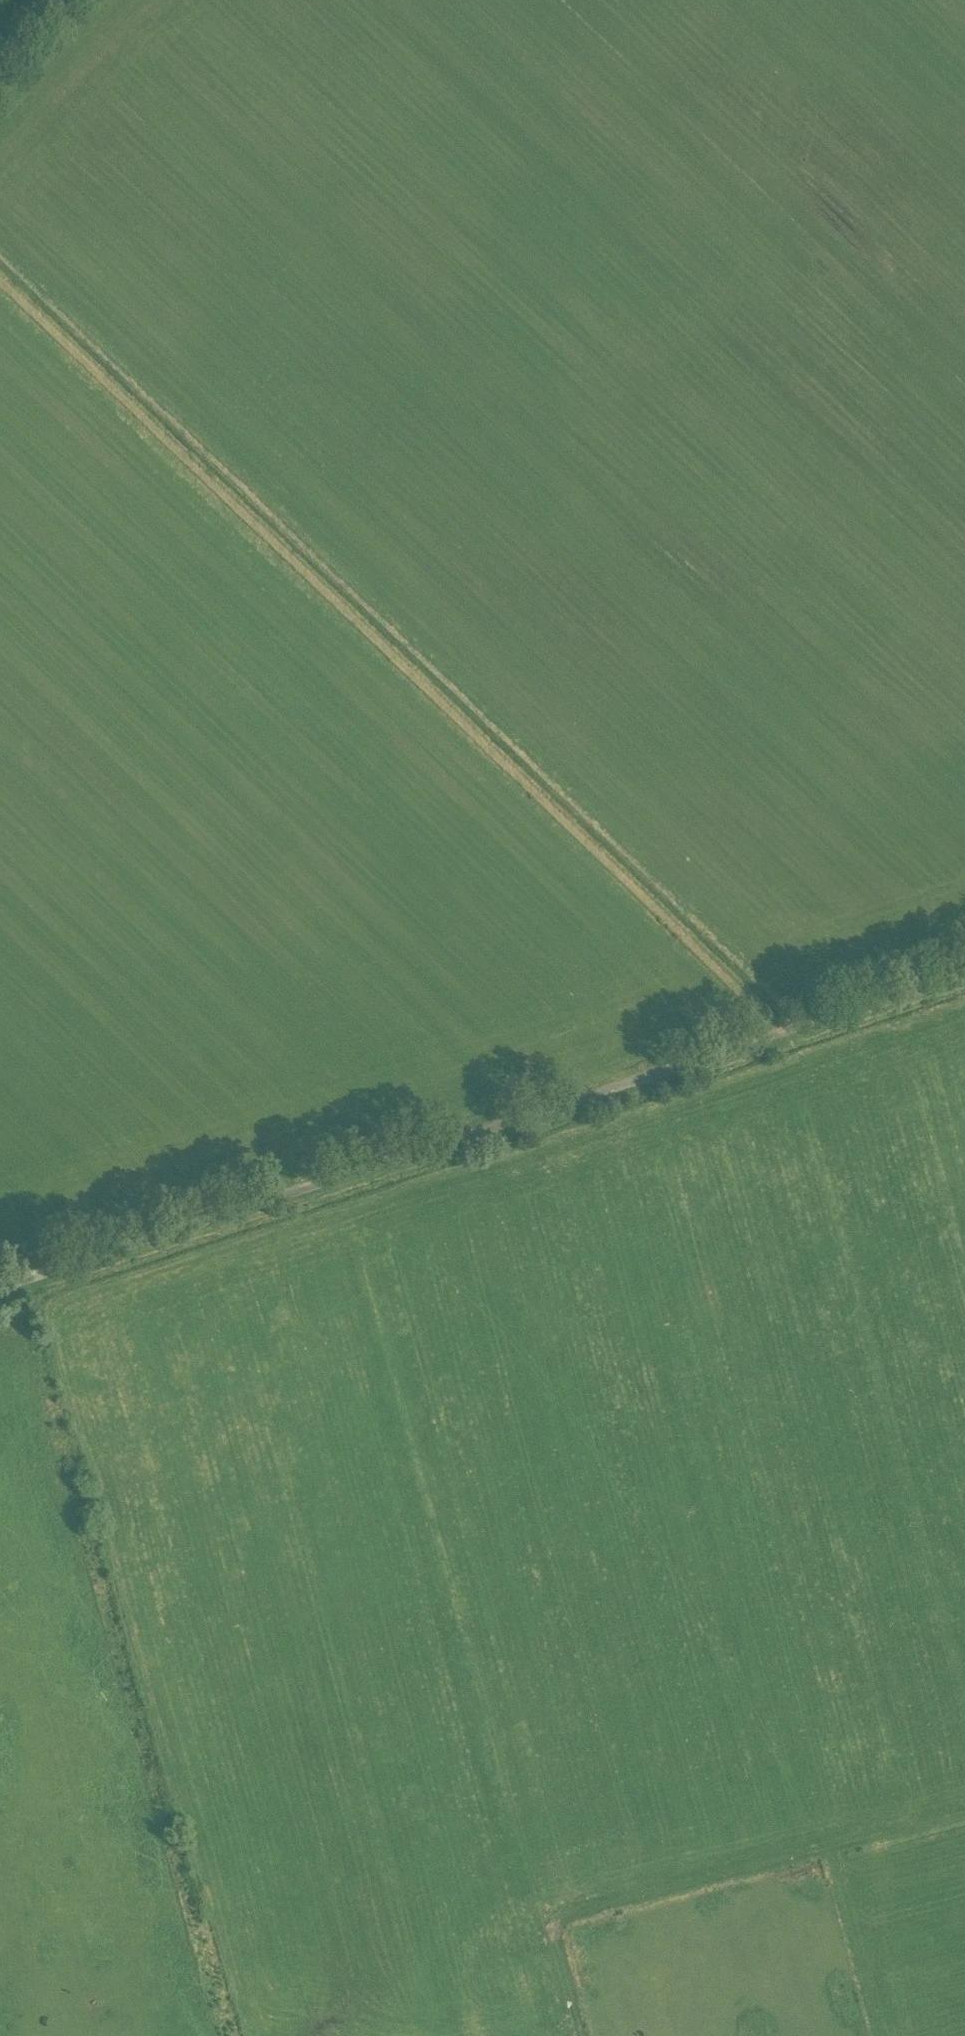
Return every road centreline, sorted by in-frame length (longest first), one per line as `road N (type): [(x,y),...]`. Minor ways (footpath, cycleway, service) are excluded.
road 1 (unclassified): [(0,1289),(964,976)]

